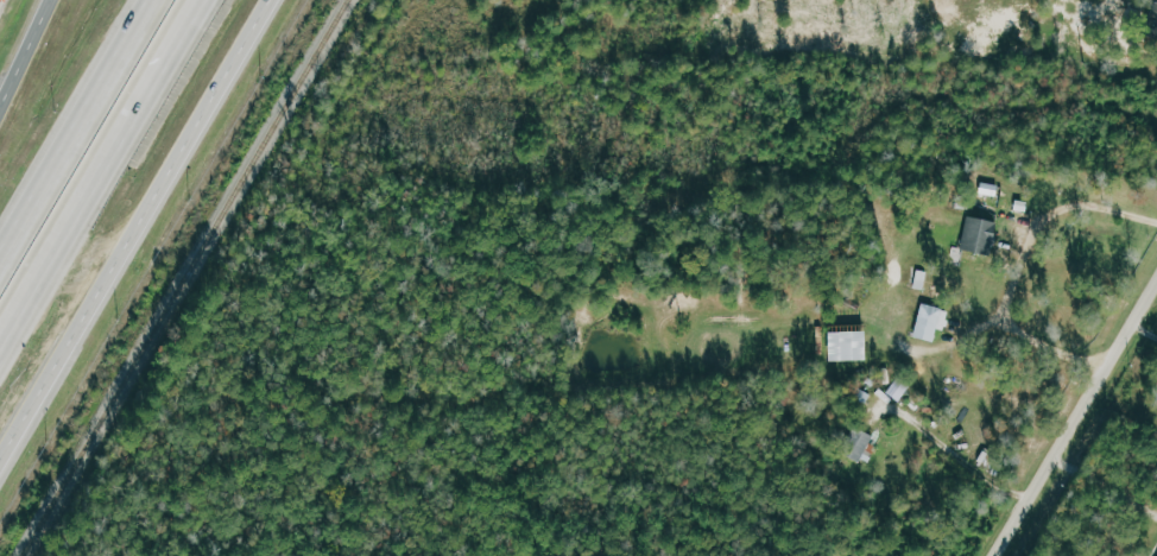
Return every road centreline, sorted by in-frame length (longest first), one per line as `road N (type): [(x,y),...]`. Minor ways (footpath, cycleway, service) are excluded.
road 1 (secondary): [(0,465),(275,0)]
road 2 (motorway): [(0,349),(204,0)]
road 3 (residential): [(1156,284),(1000,555)]
road 4 (motorway): [(156,0),(0,264)]
road 5 (secondary): [(58,0),(0,119)]

